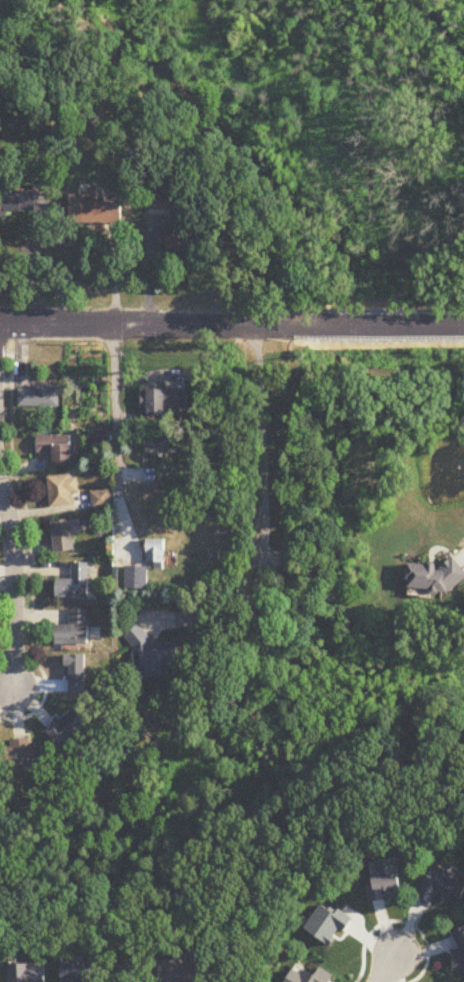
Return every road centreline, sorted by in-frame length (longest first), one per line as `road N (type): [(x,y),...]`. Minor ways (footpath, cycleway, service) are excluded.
road 1 (secondary): [(463,326),(0,322)]
road 2 (residential): [(16,684),(15,589),(0,472)]

